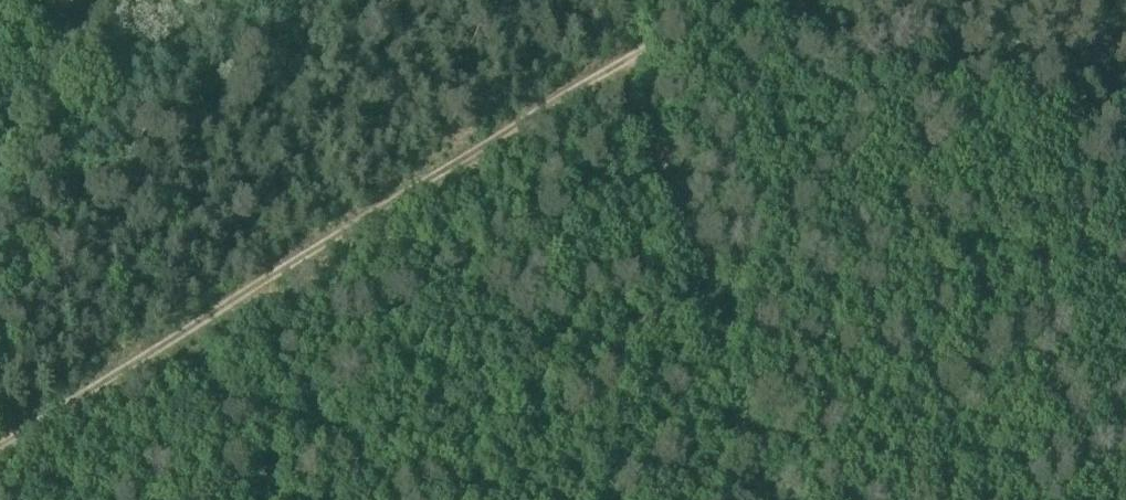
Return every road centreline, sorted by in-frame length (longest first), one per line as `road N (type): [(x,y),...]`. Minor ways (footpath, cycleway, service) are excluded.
road 1 (track): [(619,99),(0,485)]
road 2 (track): [(619,99),(754,499)]
road 3 (track): [(276,0),(164,82),(0,170)]
road 4 (track): [(747,0),(716,43),(619,99)]

